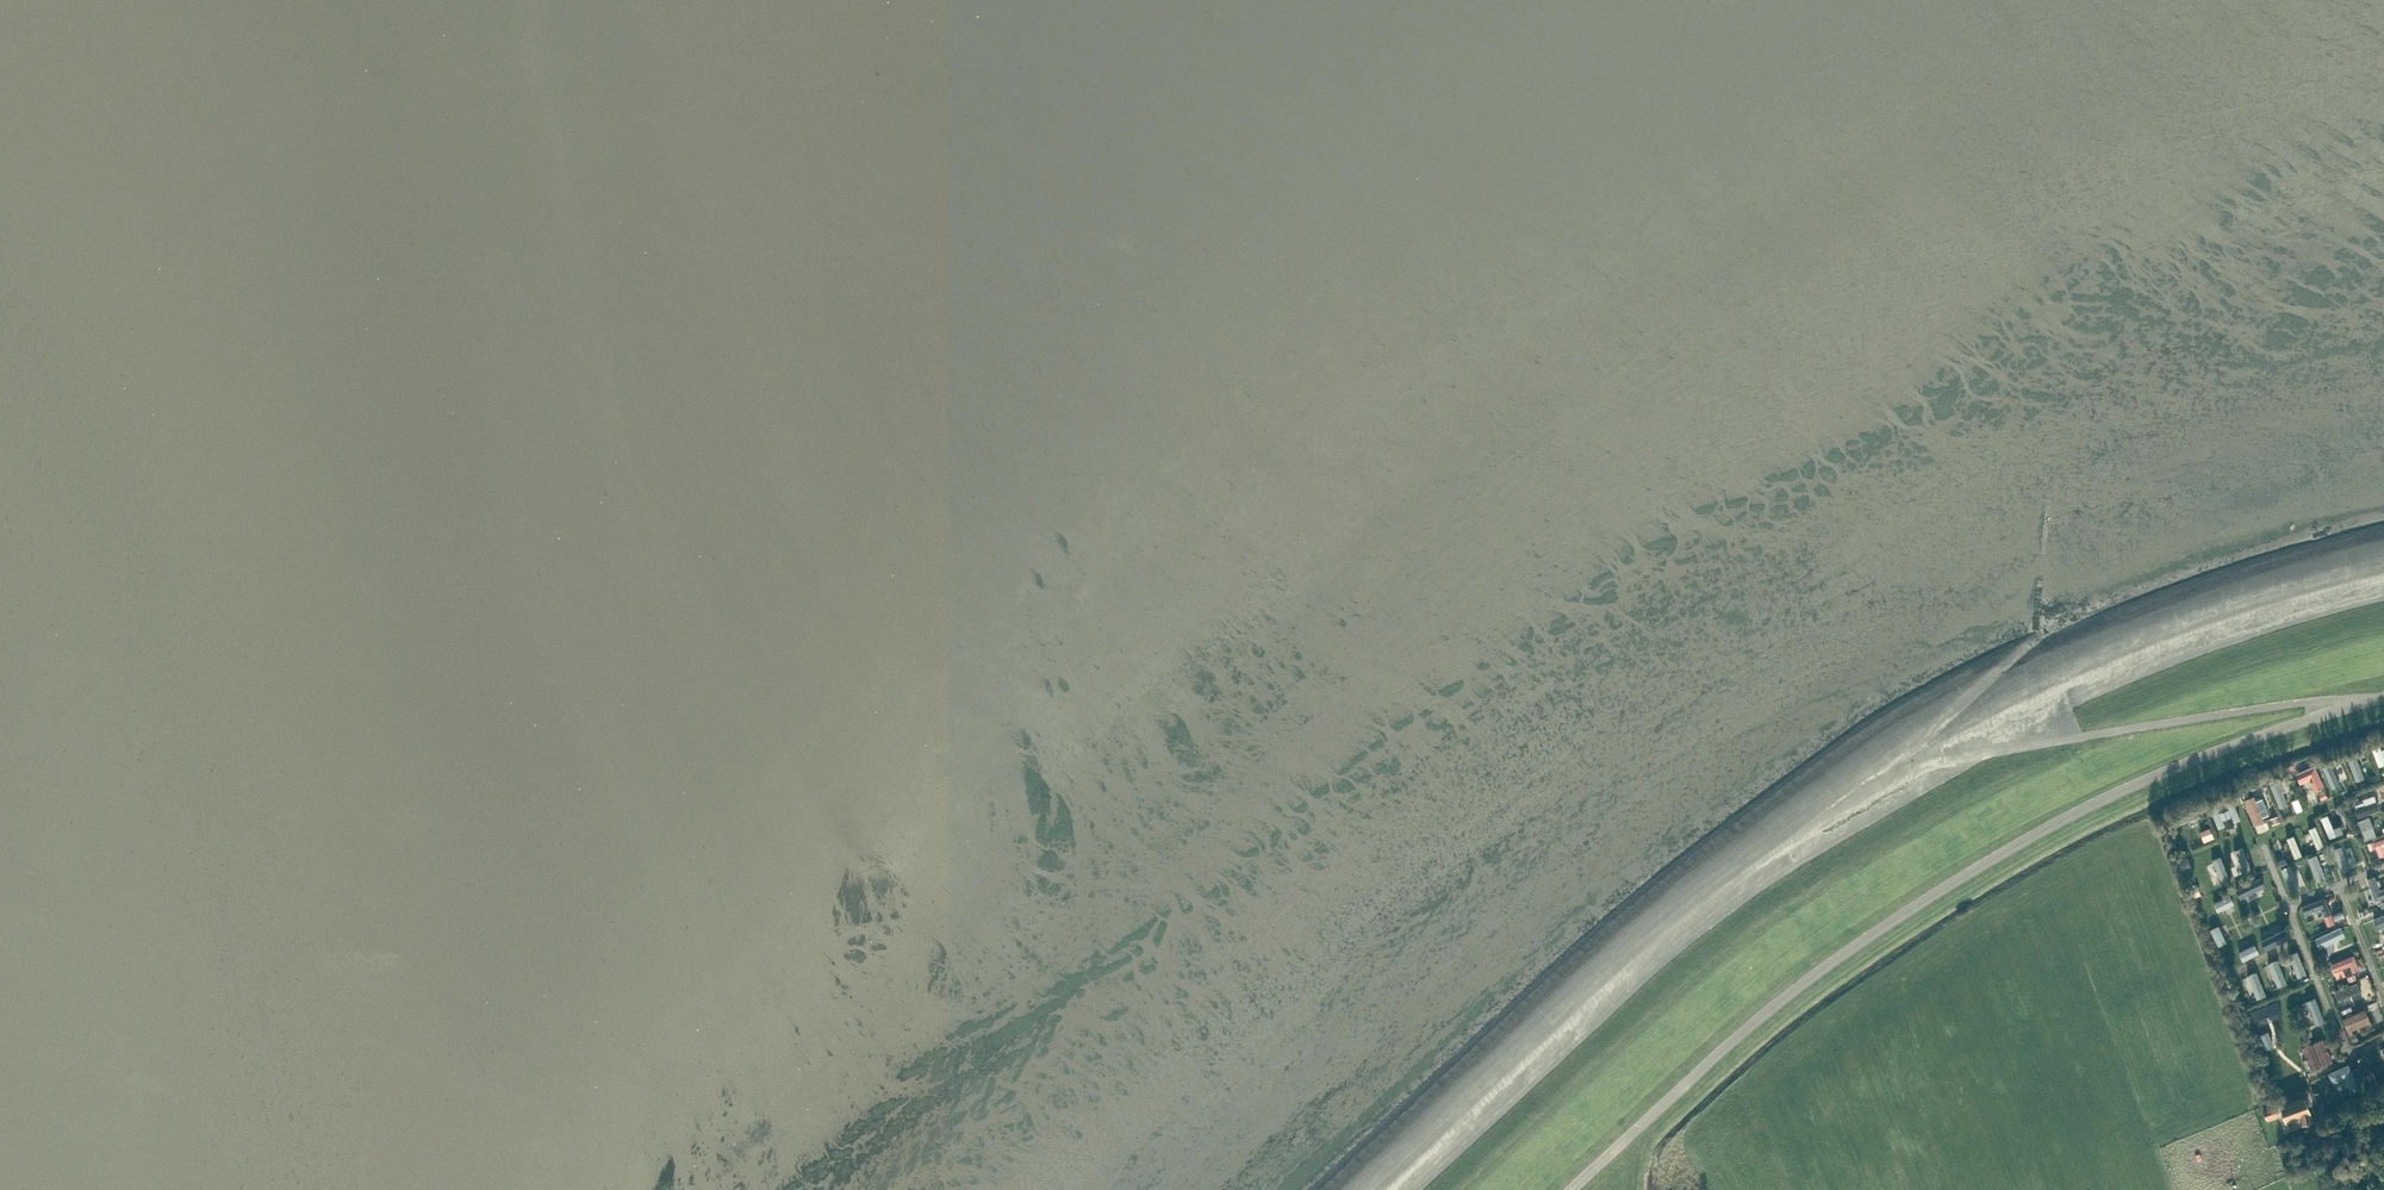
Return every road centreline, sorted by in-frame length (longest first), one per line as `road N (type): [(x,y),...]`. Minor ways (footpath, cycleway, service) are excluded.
road 1 (unclassified): [(1571,1189),(1776,1004),(1969,872),(2103,801),(2259,736),(2383,698)]

